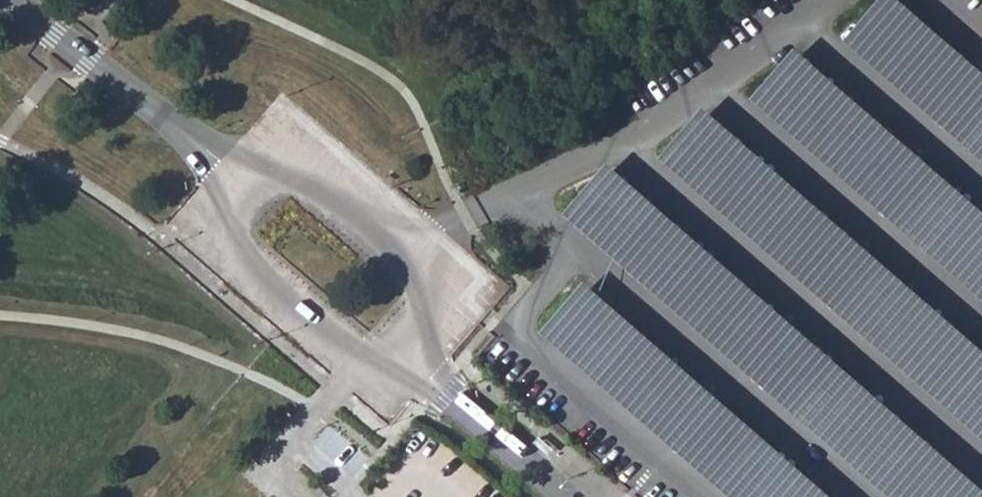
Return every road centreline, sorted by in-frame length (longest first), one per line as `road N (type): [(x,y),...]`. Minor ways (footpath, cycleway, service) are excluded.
road 1 (tertiary): [(402,356),(458,291),(285,142),(243,189)]
road 2 (tertiary): [(243,189),(199,240),(373,389),(402,356)]
road 3 (tertiary): [(11,0),(187,134),(243,189)]
road 4 (tertiary): [(402,356),(573,496)]

